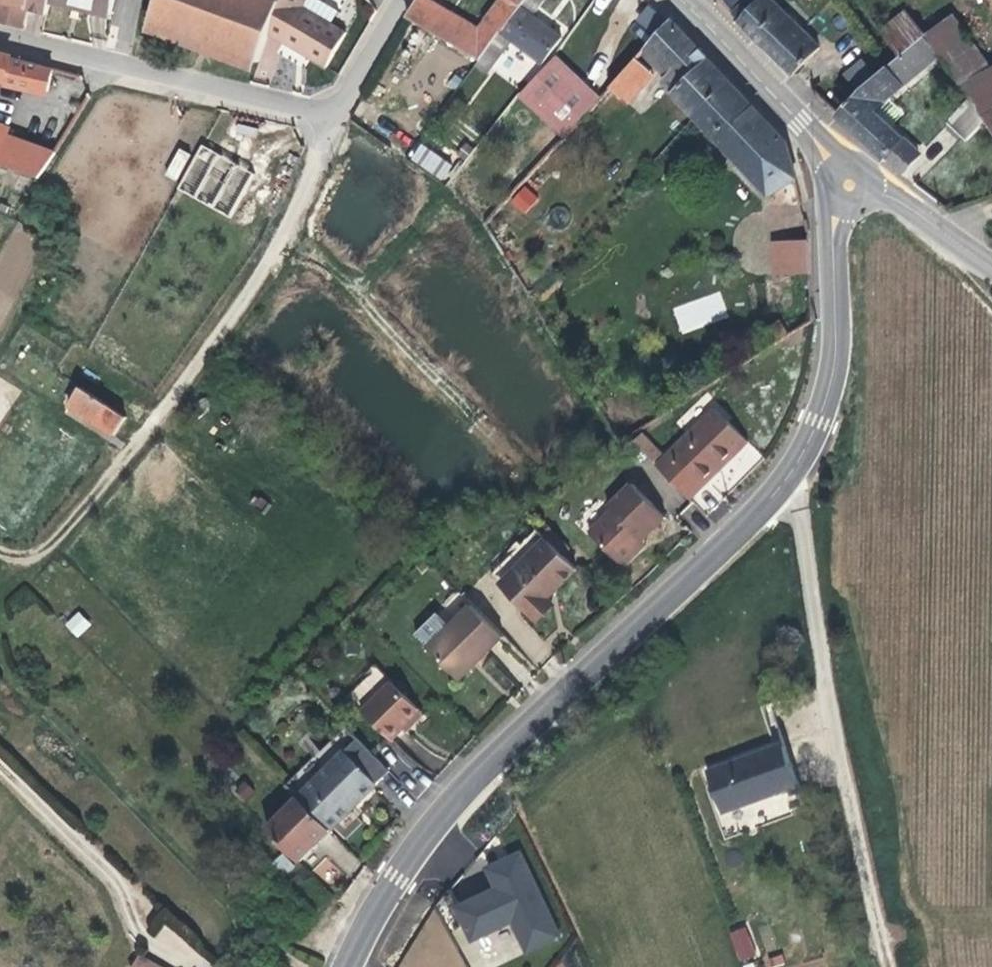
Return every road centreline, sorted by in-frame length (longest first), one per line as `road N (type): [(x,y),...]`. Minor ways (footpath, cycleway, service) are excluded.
road 1 (tertiary): [(849,184),(834,244),(834,371),(798,464),(724,548),(482,769),(396,880),(347,966)]
road 2 (track): [(315,111),(316,164),(239,308),(65,533),(31,556),(8,556)]
road 3 (track): [(798,464),(816,625),(890,966)]
road 4 (residential): [(0,36),(315,111),(331,106),(355,78),(399,0)]
road 5 (tertiary): [(682,0),(849,184)]
road 6 (tertiary): [(849,184),(888,196),(991,265)]
road 7 (track): [(991,311),(938,228),(991,208)]

